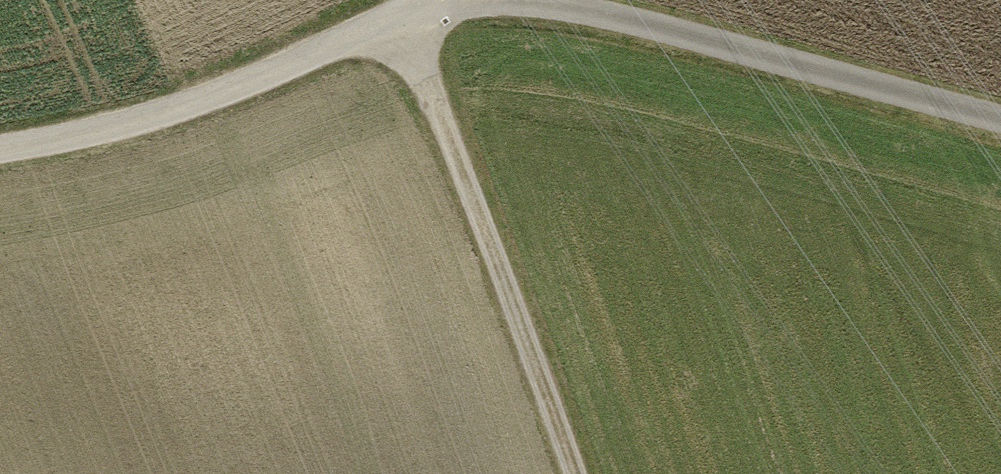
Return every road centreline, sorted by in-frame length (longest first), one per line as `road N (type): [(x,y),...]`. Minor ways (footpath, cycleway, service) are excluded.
road 1 (track): [(509,0),(607,14),(1000,119)]
road 2 (track): [(396,11),(575,473)]
road 3 (track): [(0,149),(115,126),(218,94),(417,0)]

